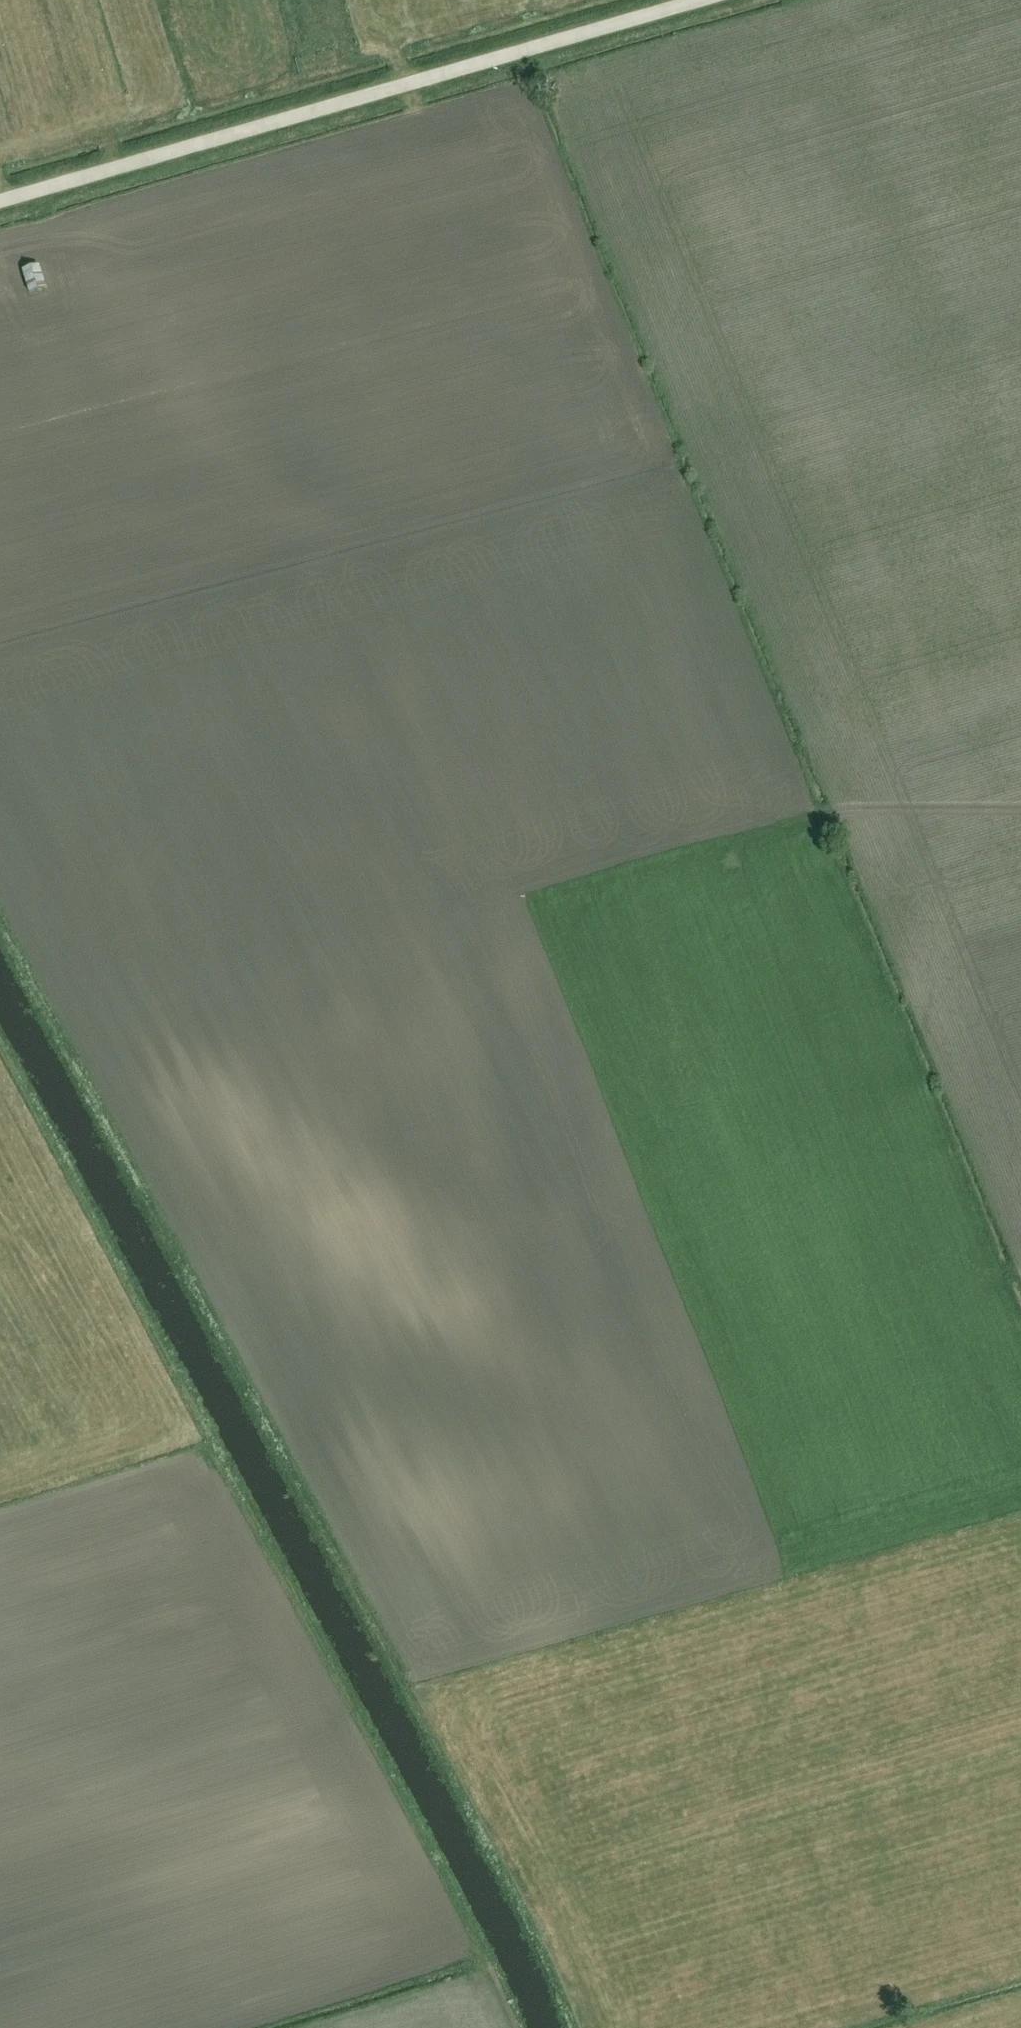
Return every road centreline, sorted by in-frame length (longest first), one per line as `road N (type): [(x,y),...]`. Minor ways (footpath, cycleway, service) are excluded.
road 1 (unclassified): [(0,203),(705,0)]

